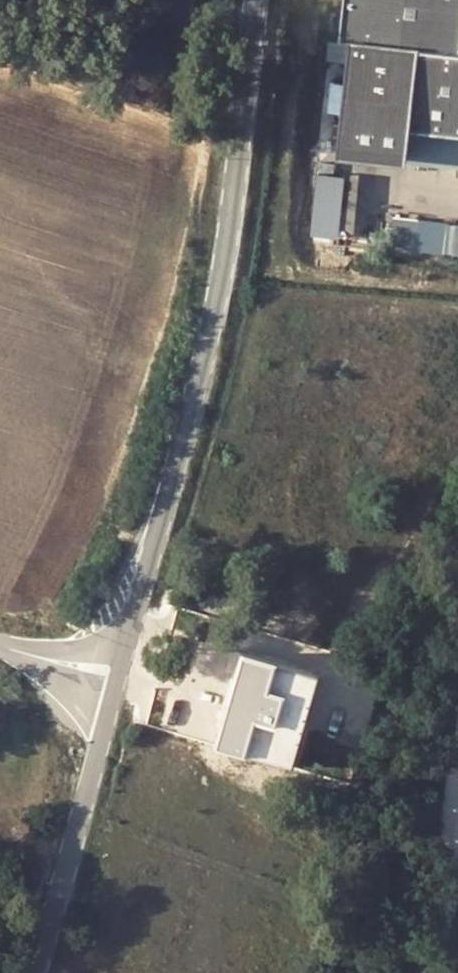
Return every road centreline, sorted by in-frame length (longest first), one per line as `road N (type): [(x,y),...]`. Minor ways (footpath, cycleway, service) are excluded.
road 1 (tertiary): [(257,0),(200,371),(123,658)]
road 2 (tertiary): [(112,701),(36,972)]

